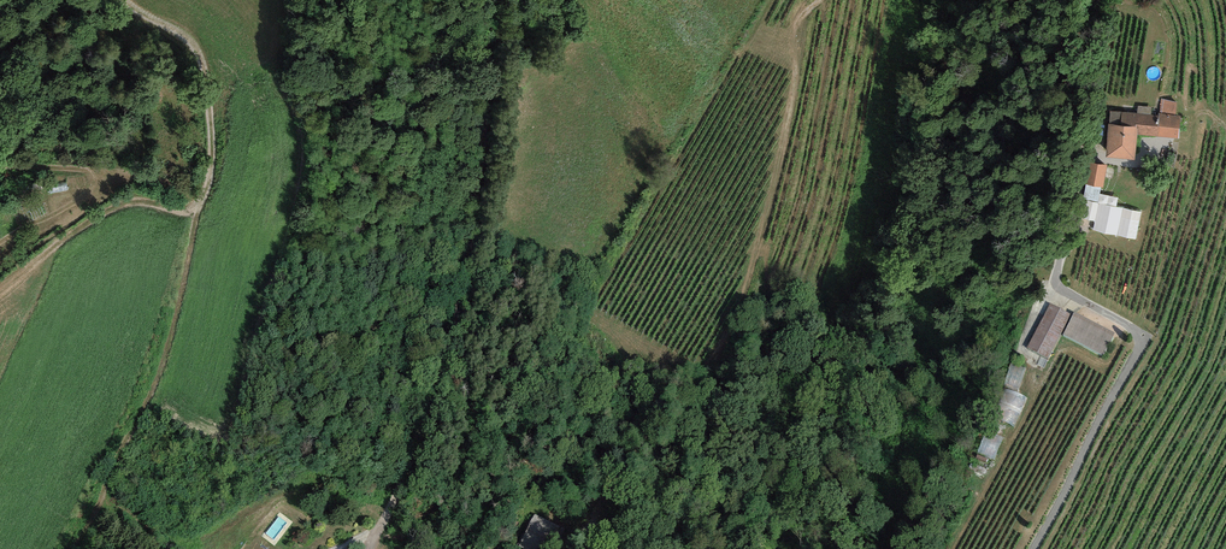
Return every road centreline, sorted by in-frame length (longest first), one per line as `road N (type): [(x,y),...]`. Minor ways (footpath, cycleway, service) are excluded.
road 1 (track): [(612,548),(604,502),(660,401),(676,381),(720,369),(741,339),(795,74),(791,36),(819,0)]
road 2 (track): [(493,0),(491,88),(466,285),(410,466),(370,548)]
road 3 (track): [(75,548),(158,381),(203,195)]
road 4 (track): [(128,0),(191,42),(203,60),(213,160),(203,195)]
road 5 (track): [(1051,0),(1083,158)]

